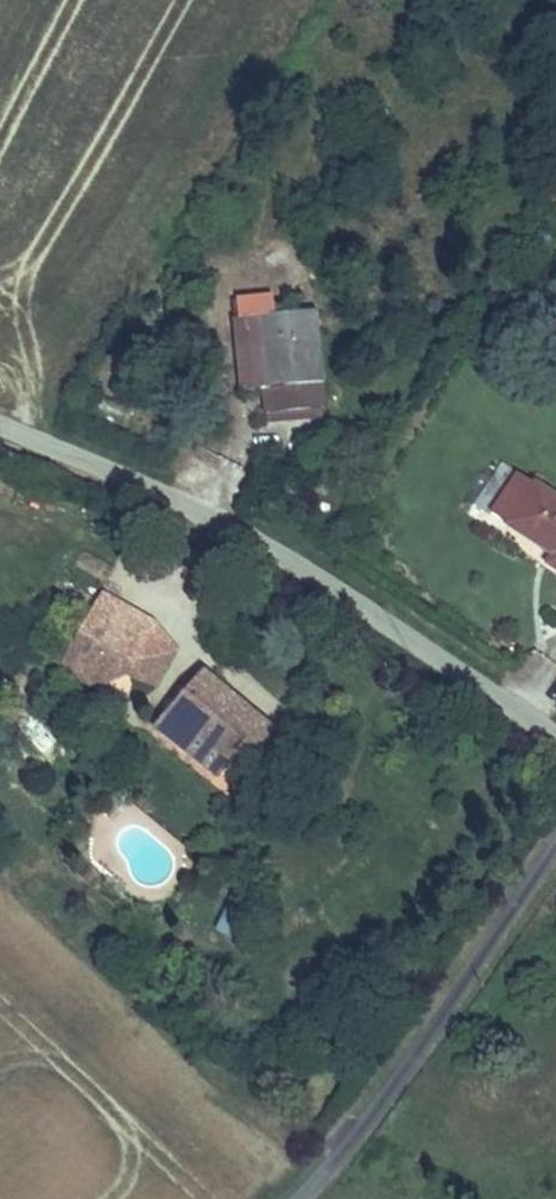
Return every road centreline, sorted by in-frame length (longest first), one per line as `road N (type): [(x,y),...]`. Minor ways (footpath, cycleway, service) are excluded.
road 1 (unclassified): [(0,426),(293,565),(555,741)]

